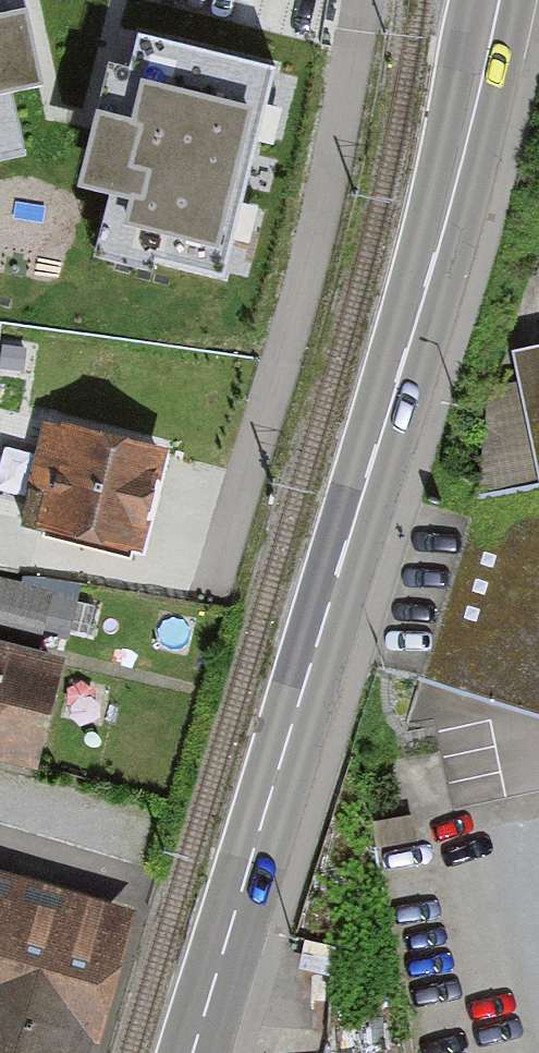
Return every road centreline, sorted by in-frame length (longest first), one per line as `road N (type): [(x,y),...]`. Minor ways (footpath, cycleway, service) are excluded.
road 1 (primary): [(199,1052),(457,179),(484,0)]
road 2 (residential): [(336,0),(207,520)]

